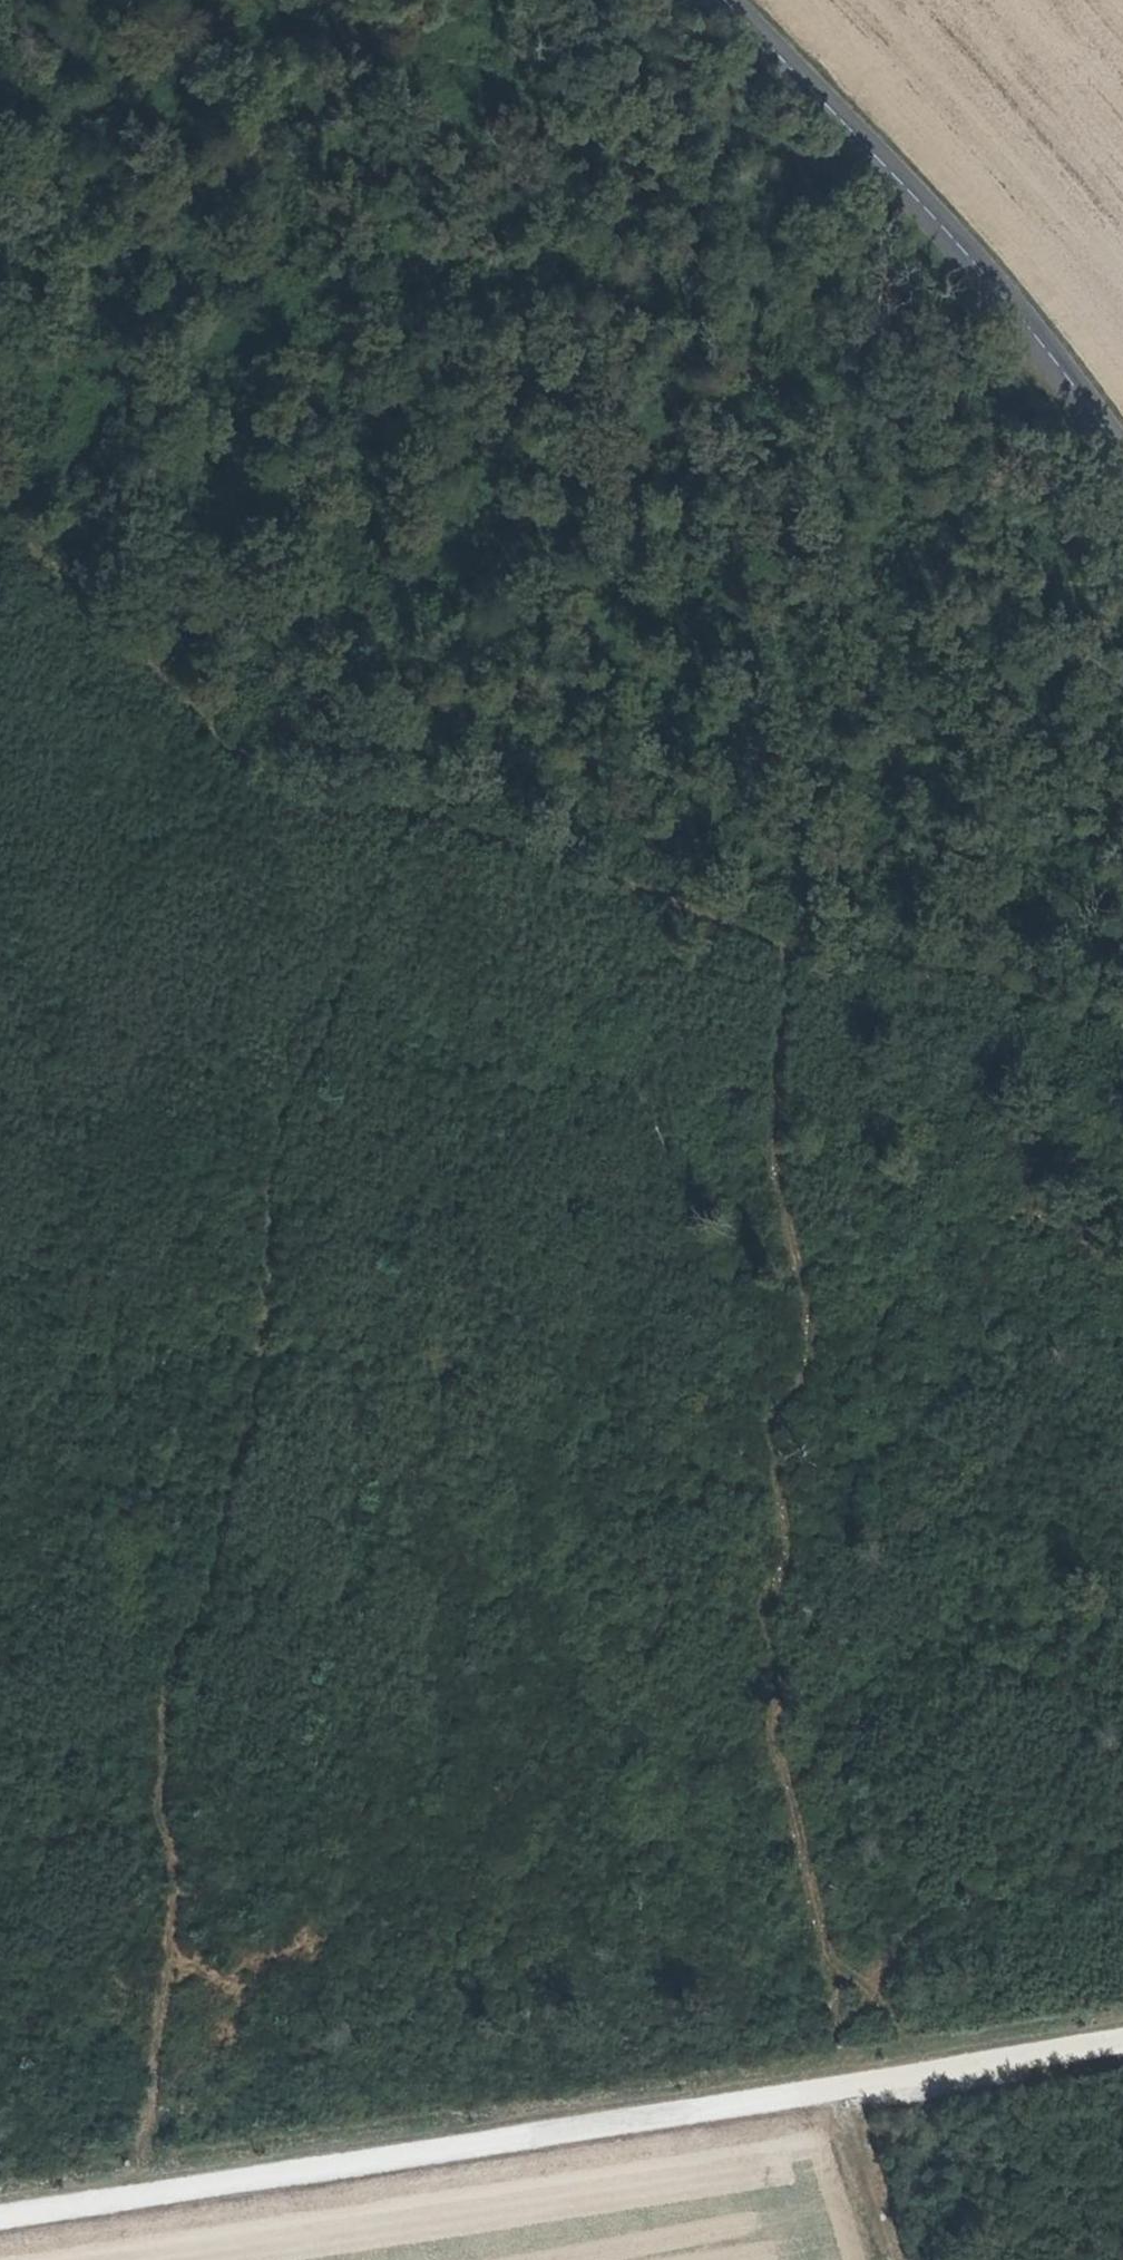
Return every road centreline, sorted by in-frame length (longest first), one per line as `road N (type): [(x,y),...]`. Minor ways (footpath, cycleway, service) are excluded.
road 1 (unclassified): [(0,2220),(1122,2048)]
road 2 (tertiary): [(1122,456),(1042,333),(713,0)]

